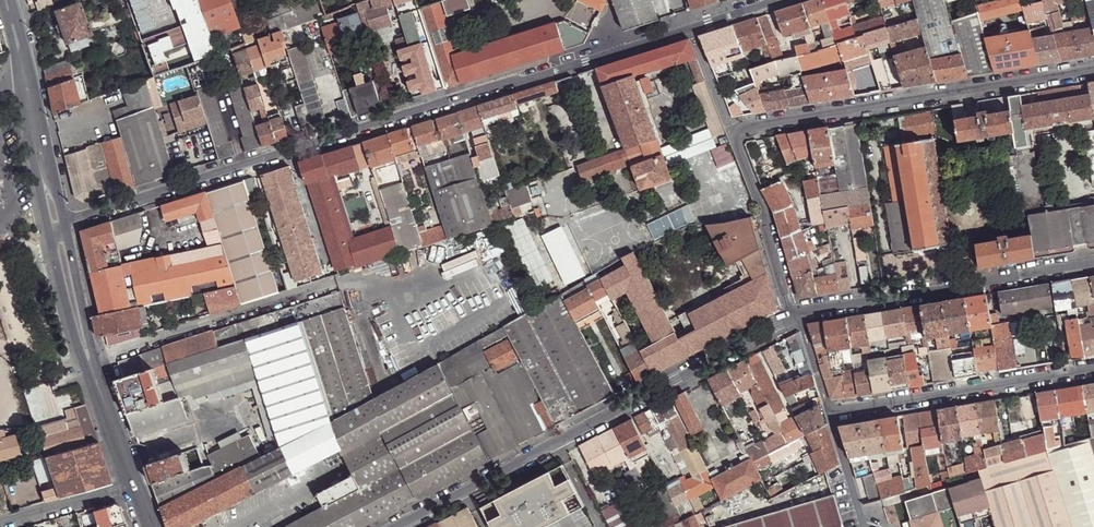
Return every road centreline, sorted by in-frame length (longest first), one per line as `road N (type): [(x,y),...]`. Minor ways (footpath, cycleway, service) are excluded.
road 1 (residential): [(776,0),(63,224)]
road 2 (residential): [(1093,71),(733,131),(765,212),(791,317)]
road 3 (residential): [(398,526),(791,317)]
road 4 (tertiary): [(133,487),(90,361),(63,224)]
road 5 (residential): [(1093,371),(830,415)]
road 6 (tertiary): [(63,224),(6,0)]
road 7 (residential): [(893,299),(1093,263)]
road 8 (residential): [(0,526),(133,487)]

